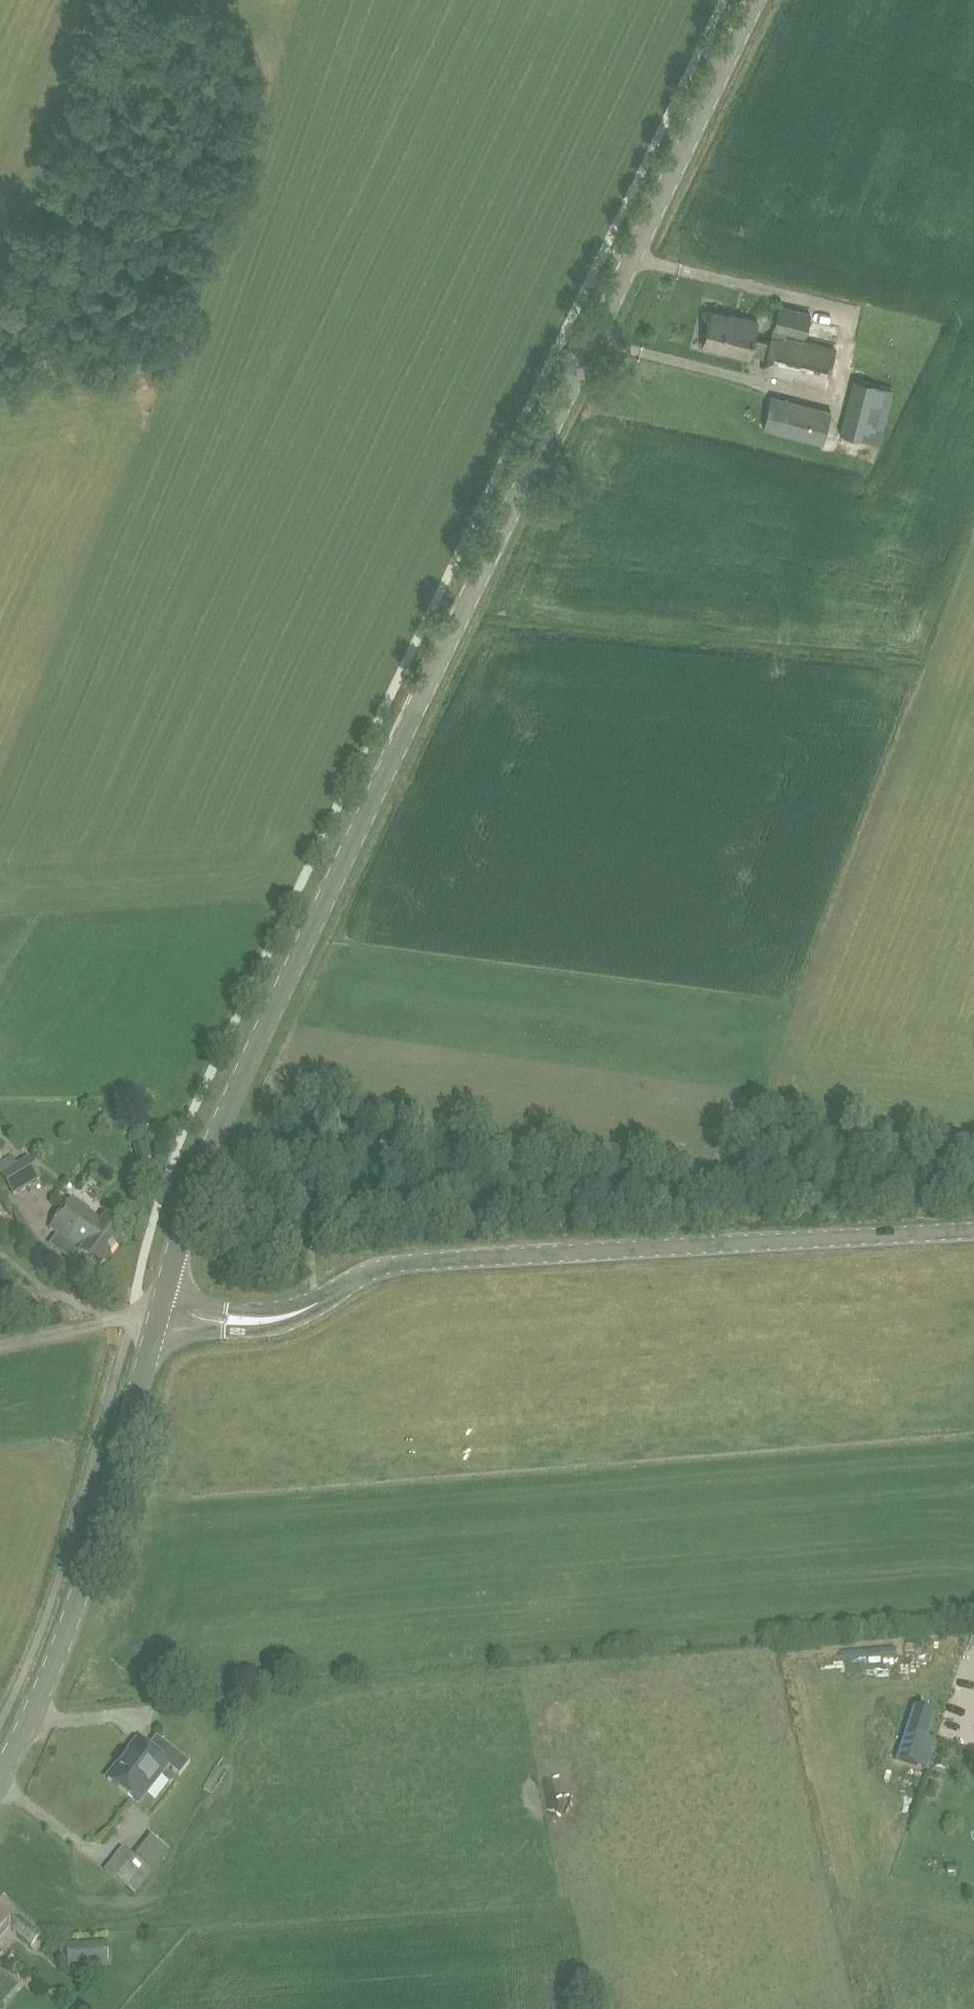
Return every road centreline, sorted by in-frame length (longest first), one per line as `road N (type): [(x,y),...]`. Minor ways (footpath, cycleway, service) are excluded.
road 1 (secondary): [(157,1318),(211,1148),(759,0)]
road 2 (unclassified): [(157,1318),(299,1311),(400,1263),(973,1227)]
road 3 (secondary): [(0,1779),(55,1661),(157,1318)]

